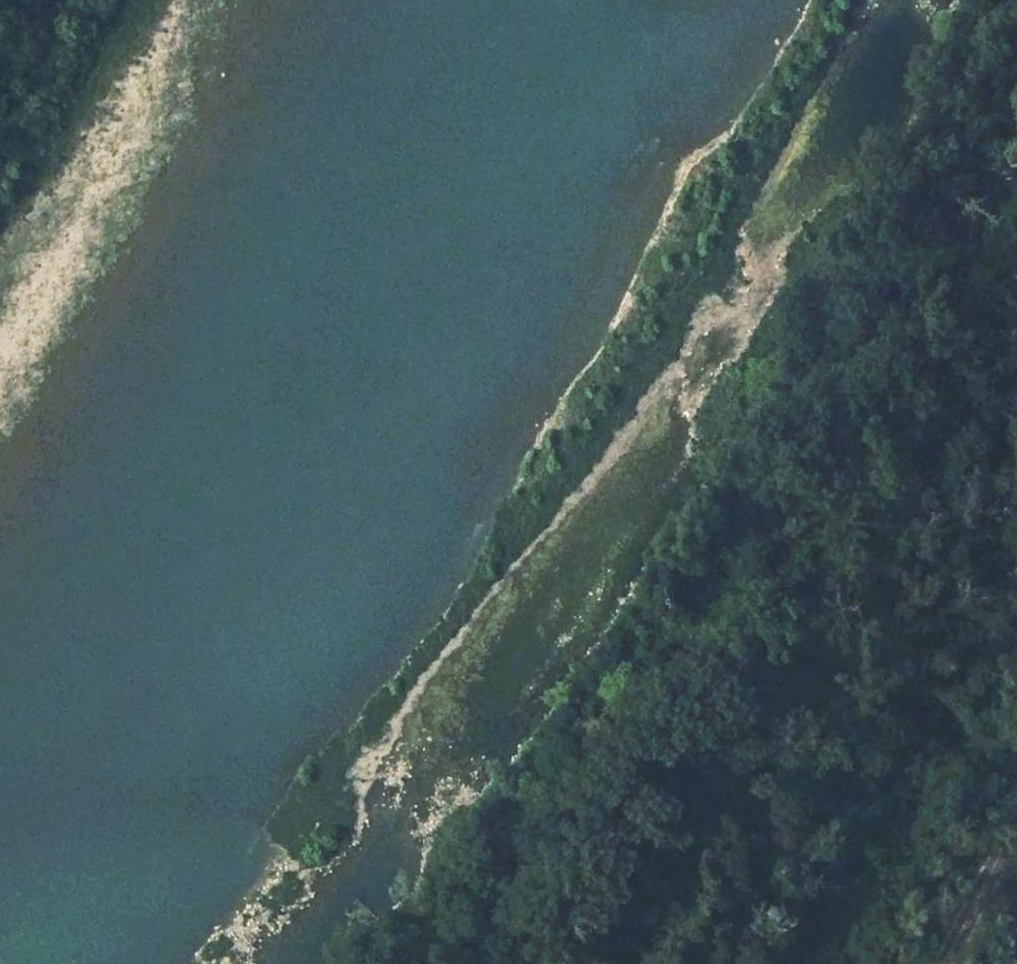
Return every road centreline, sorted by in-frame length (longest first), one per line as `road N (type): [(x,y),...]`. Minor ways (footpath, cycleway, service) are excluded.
road 1 (track): [(951,963),(1016,837)]

